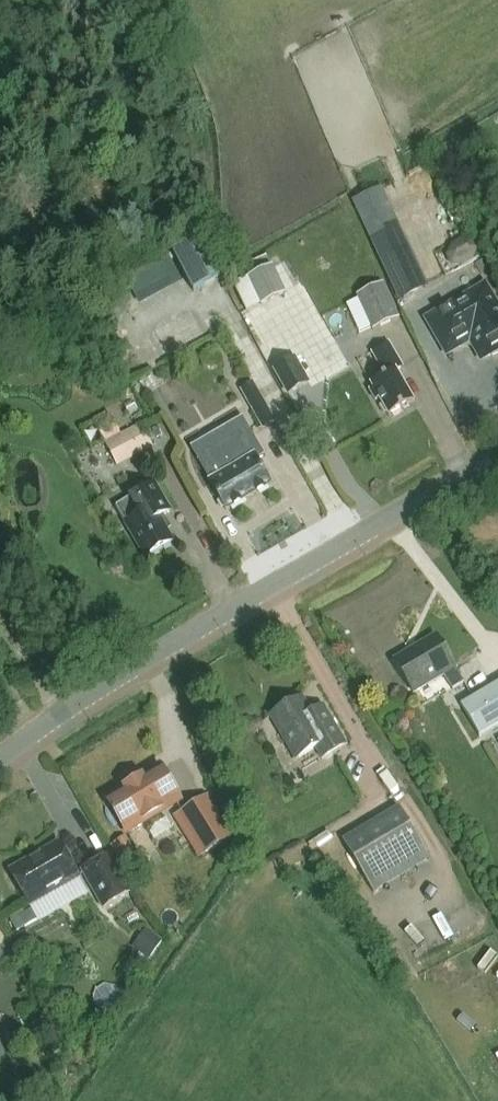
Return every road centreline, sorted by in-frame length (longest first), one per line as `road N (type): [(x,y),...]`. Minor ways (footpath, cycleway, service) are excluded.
road 1 (tertiary): [(0,758),(76,702),(497,456)]

